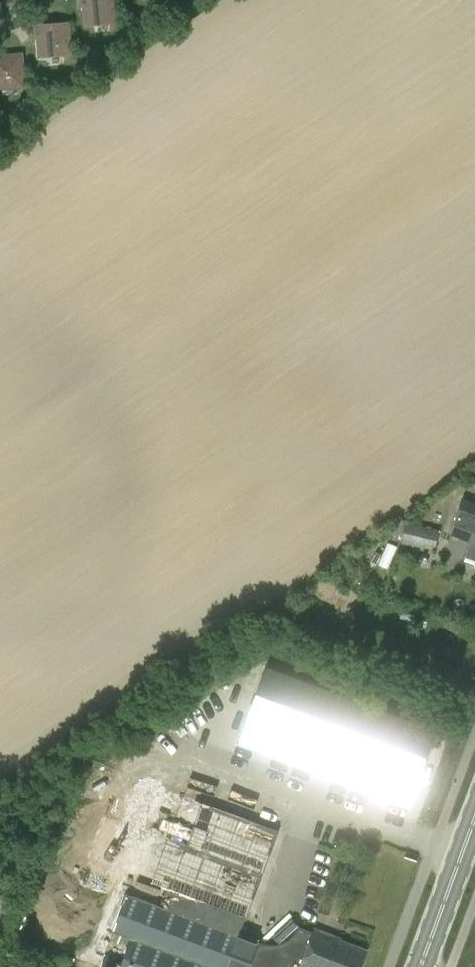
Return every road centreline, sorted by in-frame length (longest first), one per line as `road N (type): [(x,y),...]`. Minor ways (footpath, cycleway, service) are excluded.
road 1 (primary): [(421,966),(474,818)]

